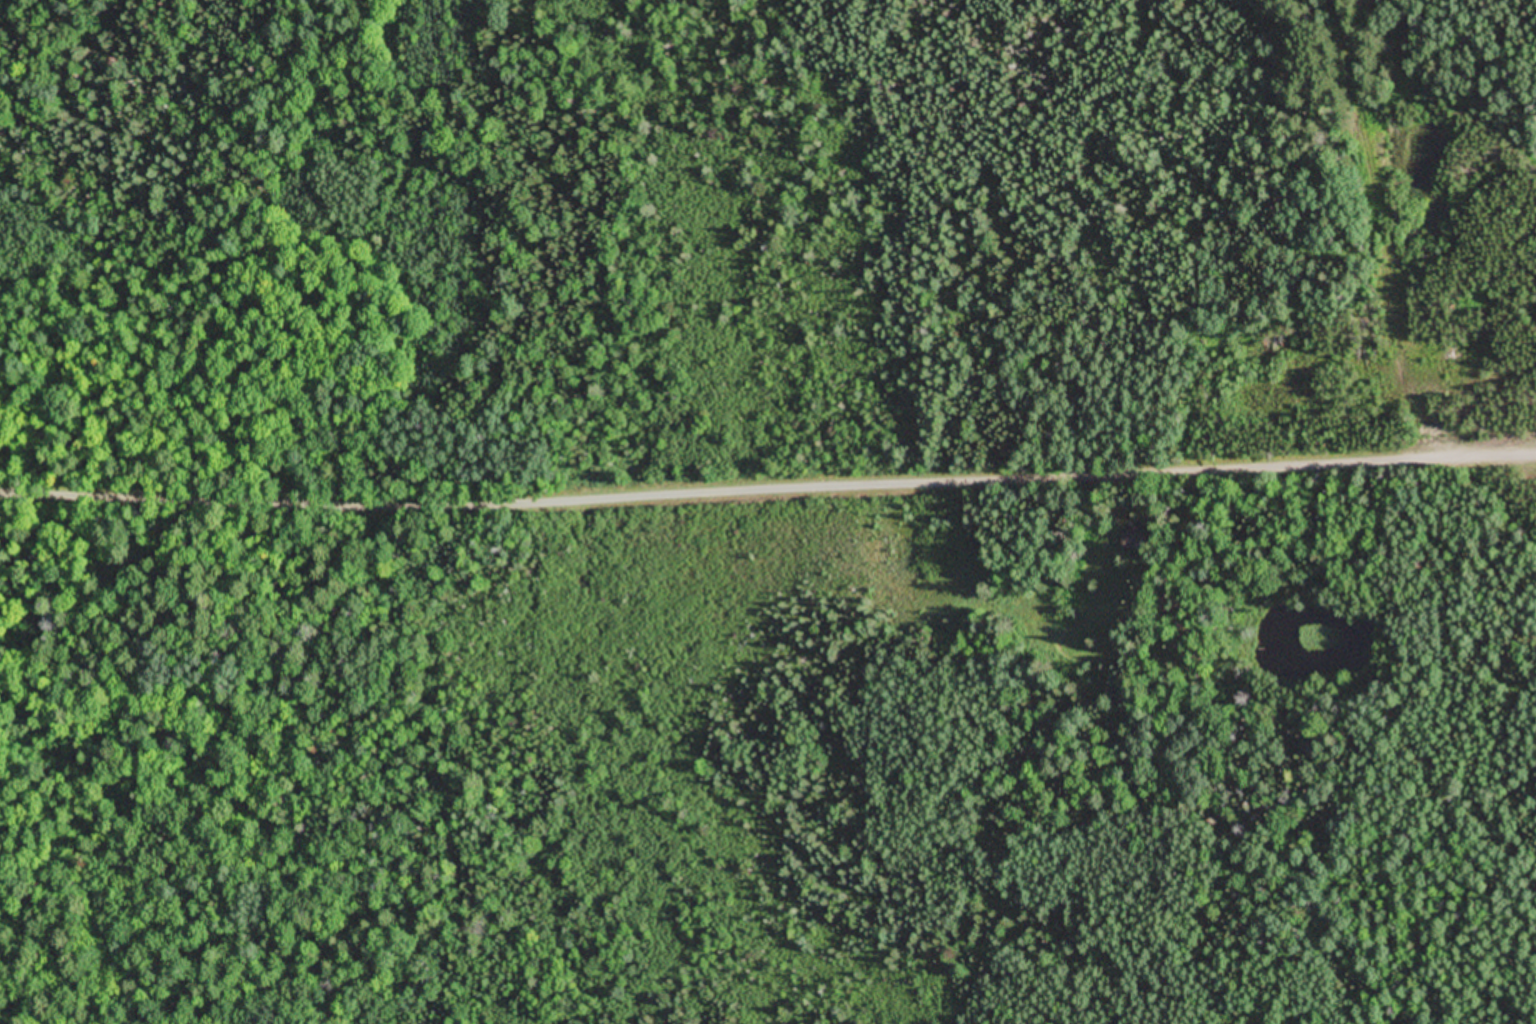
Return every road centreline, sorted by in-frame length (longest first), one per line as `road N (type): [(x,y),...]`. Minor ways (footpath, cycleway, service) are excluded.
road 1 (residential): [(1535,456),(505,509),(0,491)]
road 2 (residential): [(1373,0),(1385,26),(1392,463)]

